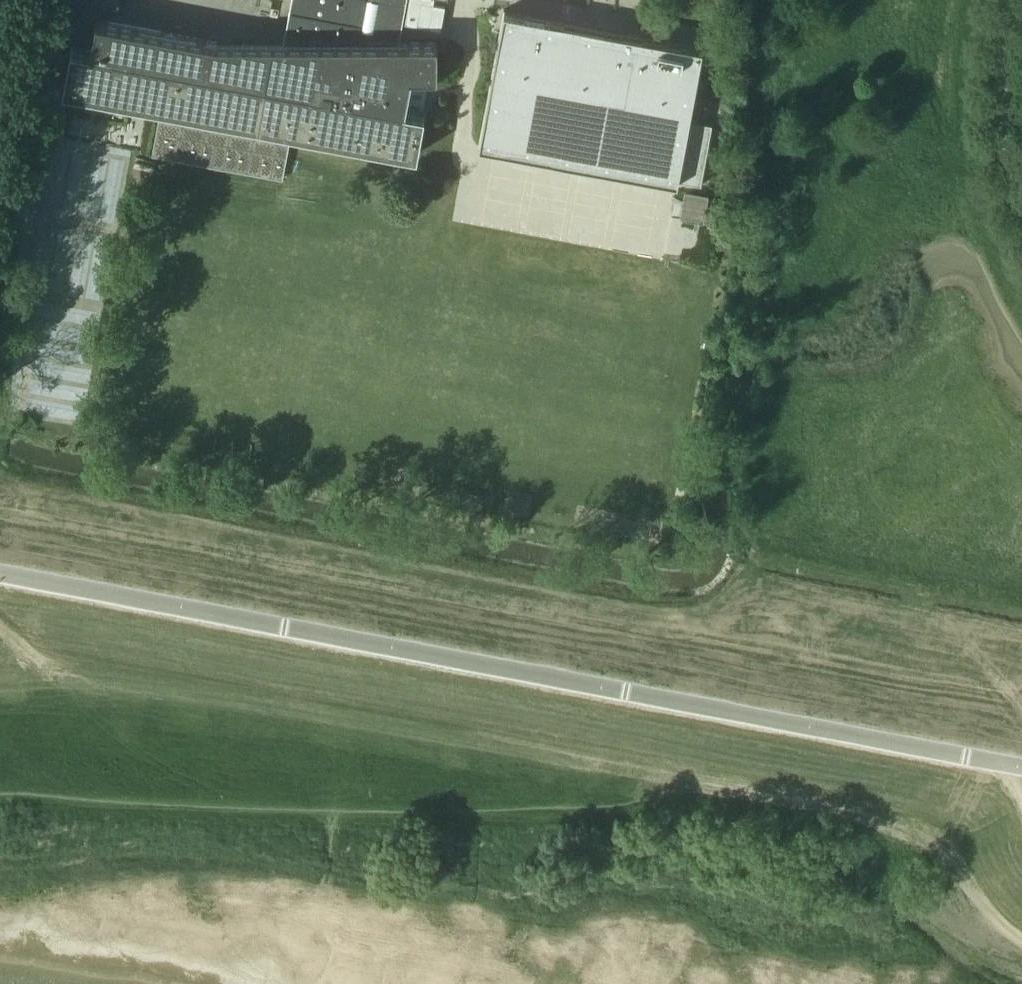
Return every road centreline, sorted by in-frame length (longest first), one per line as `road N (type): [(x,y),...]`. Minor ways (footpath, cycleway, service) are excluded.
road 1 (unclassified): [(1021,764),(0,575)]
road 2 (unclassified): [(1011,0),(1004,106),(1021,194)]

